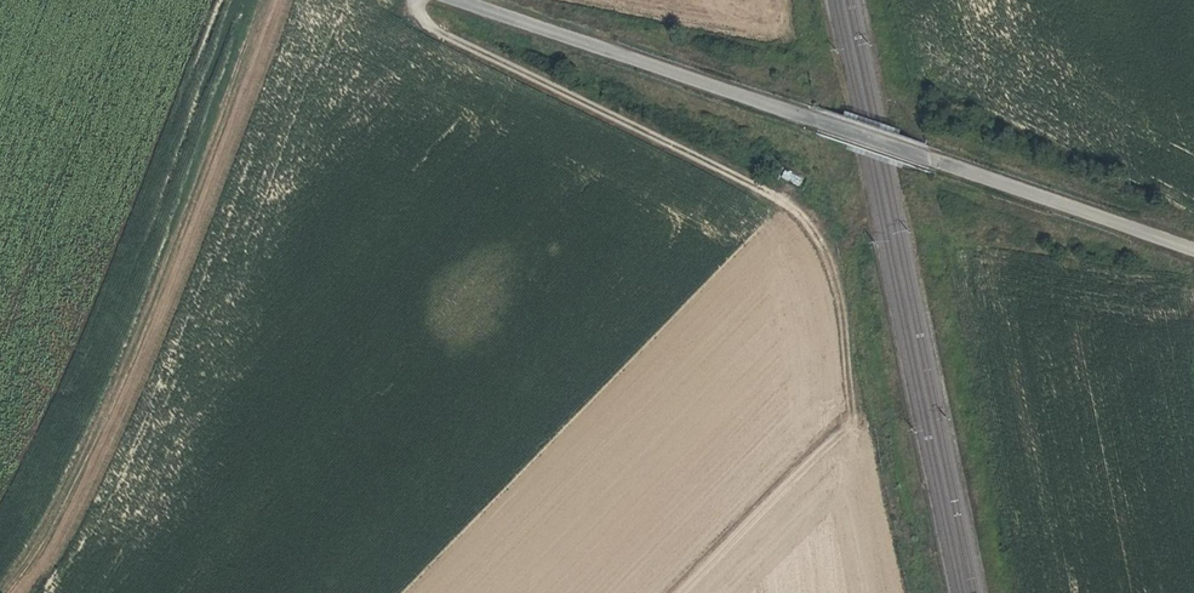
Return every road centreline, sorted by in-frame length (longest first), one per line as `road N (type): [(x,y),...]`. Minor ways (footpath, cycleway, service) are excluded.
road 1 (unclassified): [(460,0),(1193,251)]
road 2 (track): [(419,0),(420,14),(440,33),(803,217),(833,273),(853,422)]

